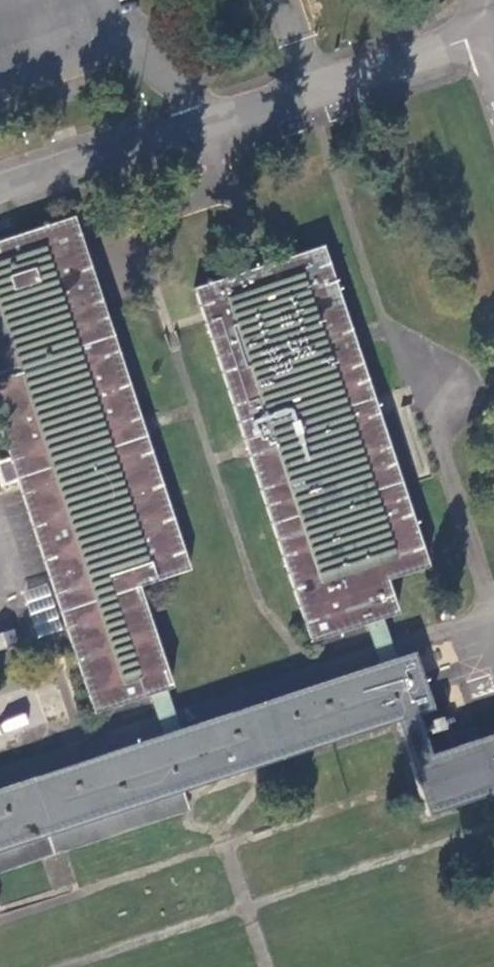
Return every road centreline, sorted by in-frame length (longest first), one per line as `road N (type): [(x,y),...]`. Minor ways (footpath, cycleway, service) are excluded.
road 1 (unclassified): [(493,30),(0,190)]

